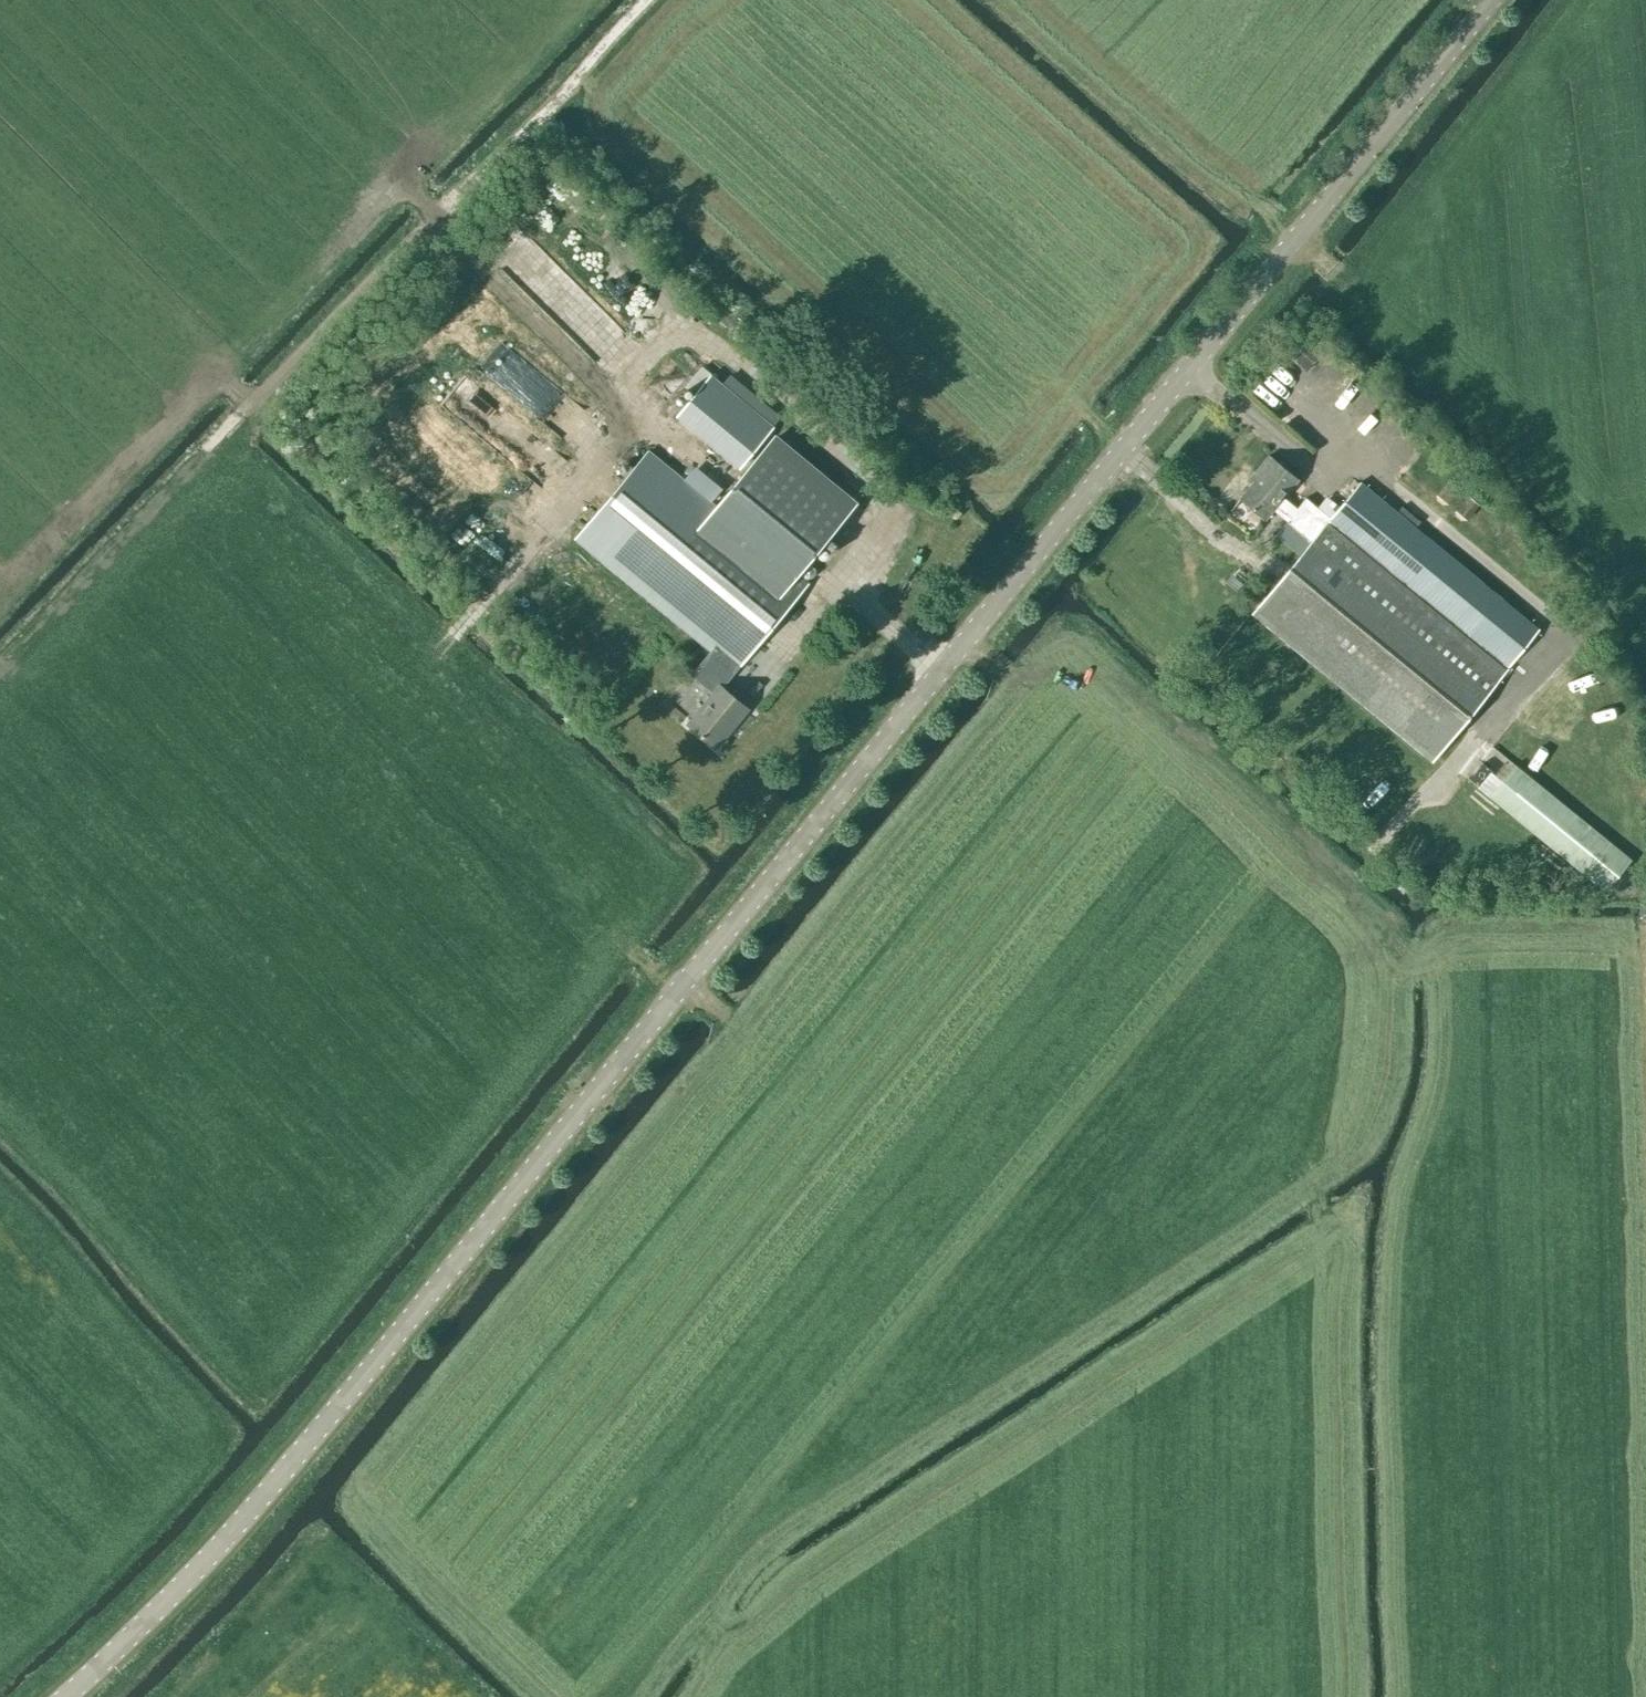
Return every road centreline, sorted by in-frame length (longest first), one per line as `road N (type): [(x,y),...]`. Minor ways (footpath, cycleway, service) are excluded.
road 1 (tertiary): [(69,1696),(241,1529),(331,1424),(1492,0)]

